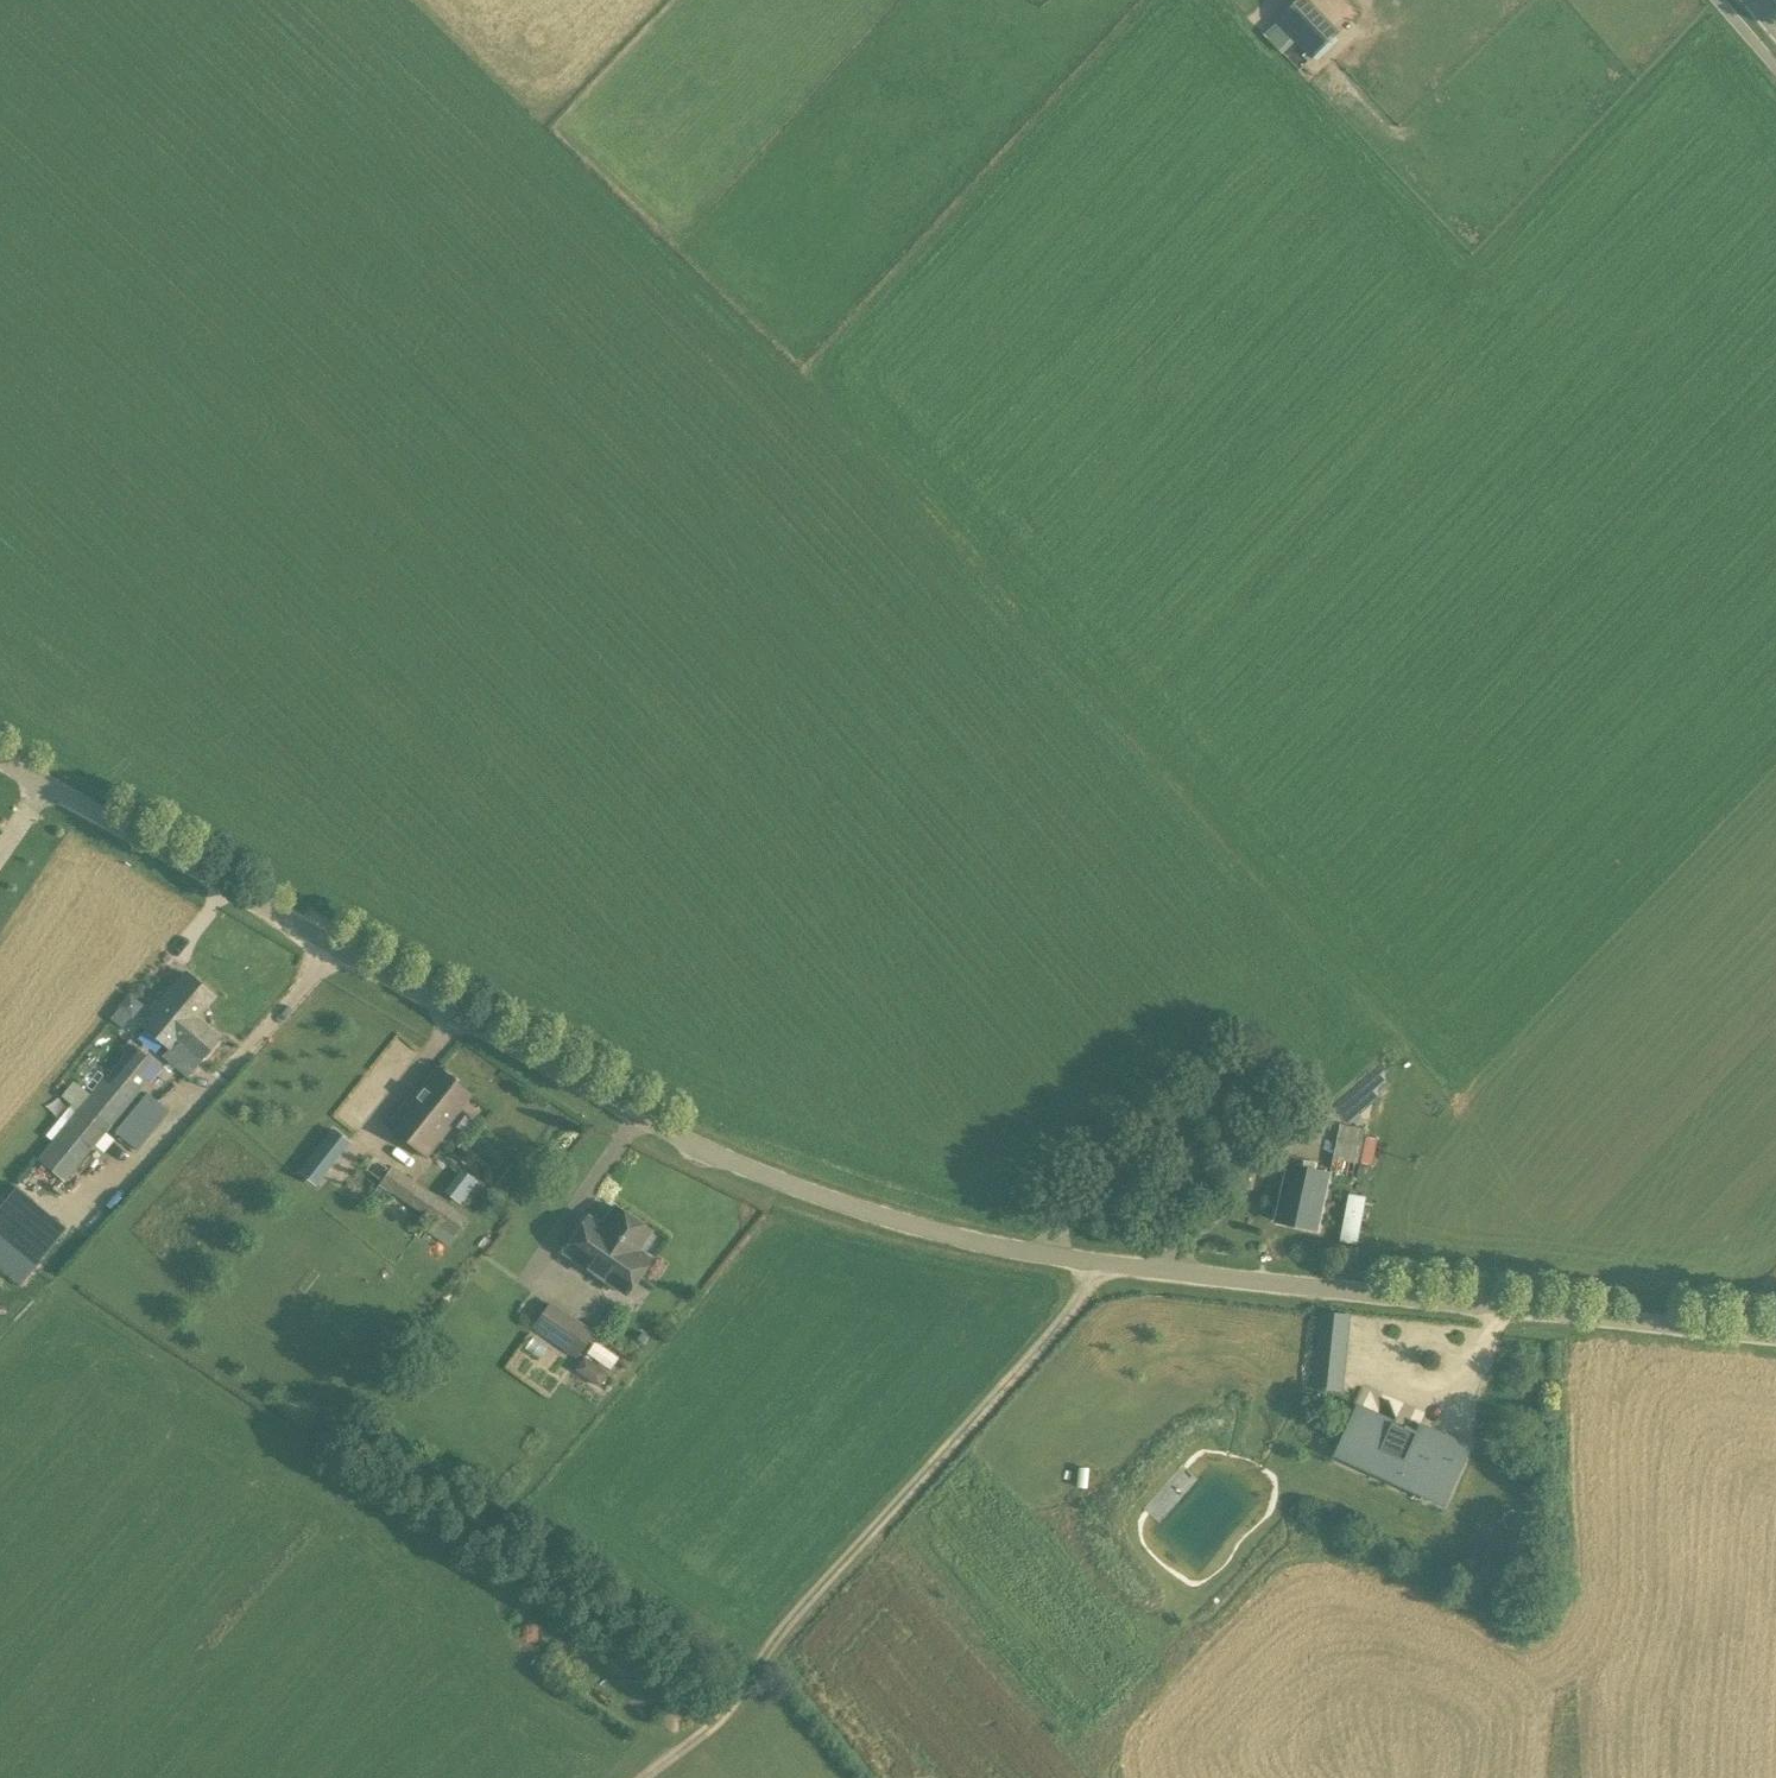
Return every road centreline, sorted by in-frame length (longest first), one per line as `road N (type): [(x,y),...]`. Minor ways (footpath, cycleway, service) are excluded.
road 1 (unclassified): [(1775,1337),(1099,1263),(982,1244),(867,1212),(638,1116),(0,761)]

